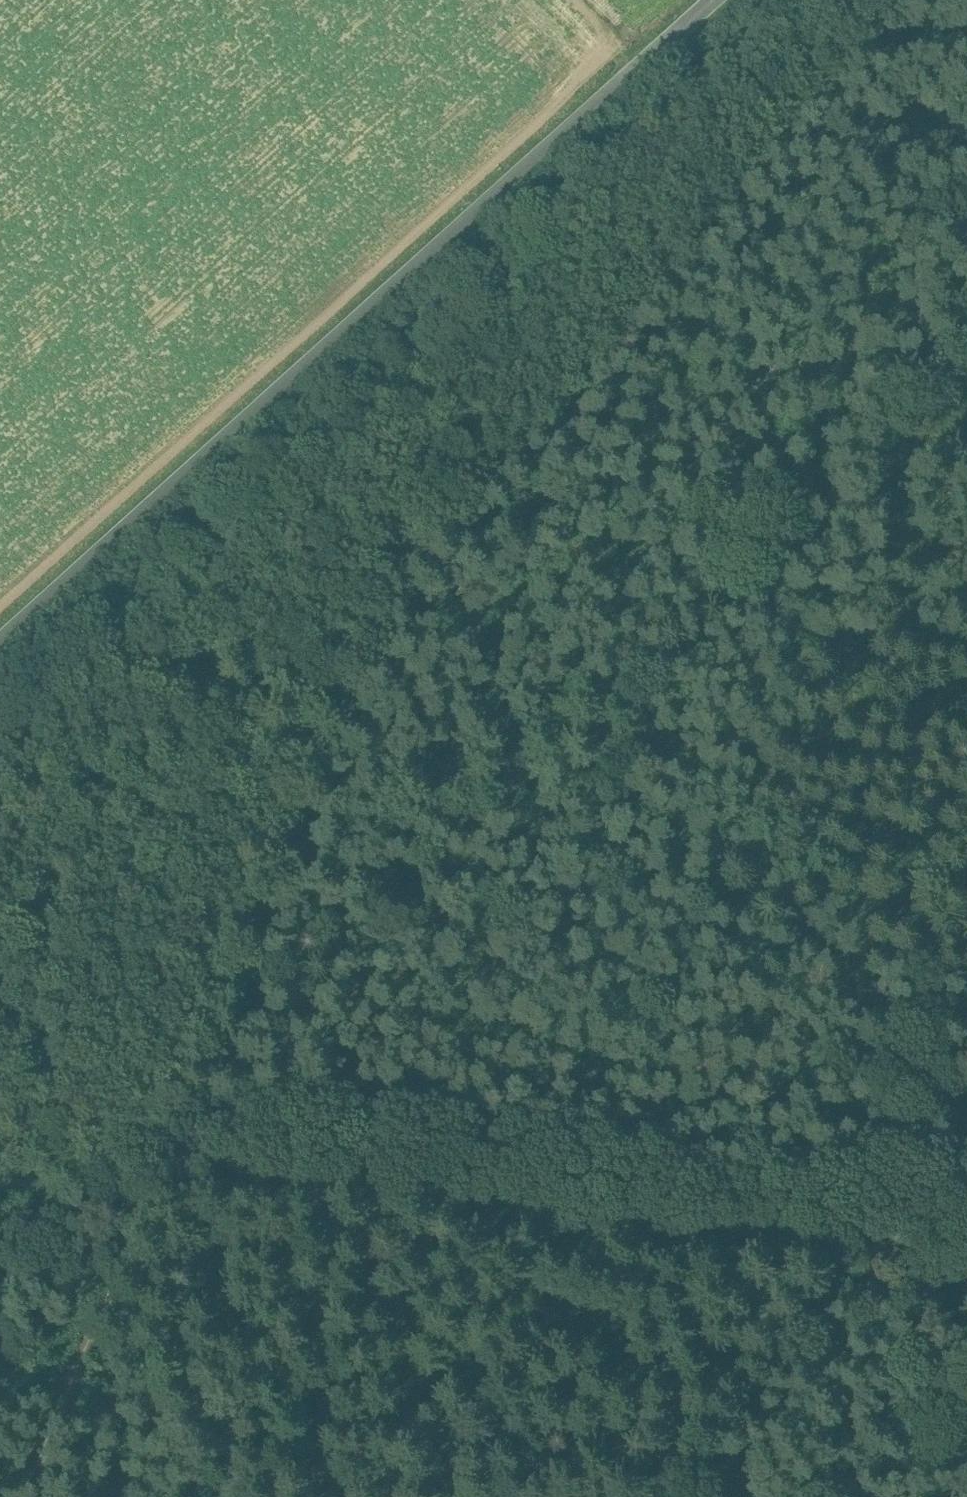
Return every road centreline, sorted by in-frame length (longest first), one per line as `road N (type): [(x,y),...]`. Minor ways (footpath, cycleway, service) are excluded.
road 1 (track): [(905,0),(635,260),(394,564),(317,747),(175,1153),(32,1496)]
road 2 (track): [(0,1156),(59,1143),(175,1153),(244,1173),(456,1199),(915,1252),(966,1249)]
road 3 (unclassified): [(713,0),(0,643)]

